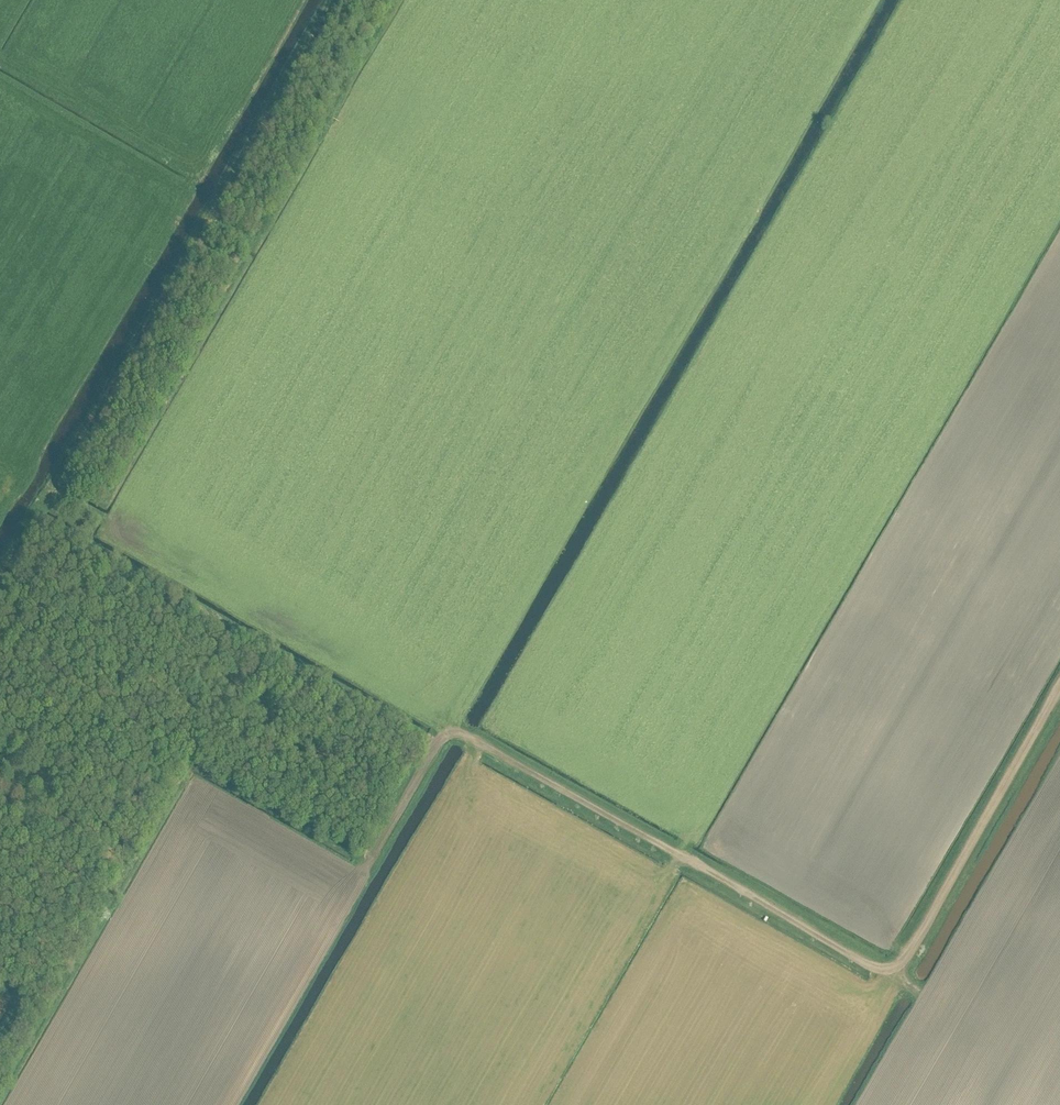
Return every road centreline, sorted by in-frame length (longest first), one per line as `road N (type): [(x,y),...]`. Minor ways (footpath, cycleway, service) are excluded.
road 1 (track): [(1059,695),(907,957),(881,970),(461,731)]

